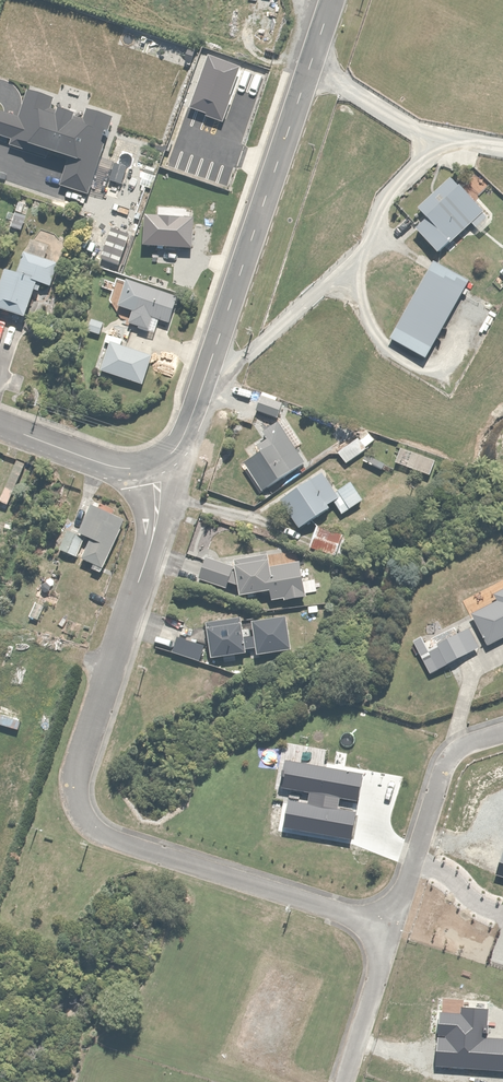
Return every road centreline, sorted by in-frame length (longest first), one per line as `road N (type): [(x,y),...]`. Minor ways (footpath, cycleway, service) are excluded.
road 1 (residential): [(146,463),(169,448),(190,412),(330,0)]
road 2 (residential): [(146,463),(156,503),(154,547),(87,758),(82,803)]
road 3 (residential): [(391,932),(106,839),(86,821),(82,803)]
road 4 (residential): [(502,737),(469,748),(448,770),(391,932)]
road 5 (residential): [(391,932),(344,1081)]
road 6 (unclassified): [(0,426),(99,462),(146,463)]

